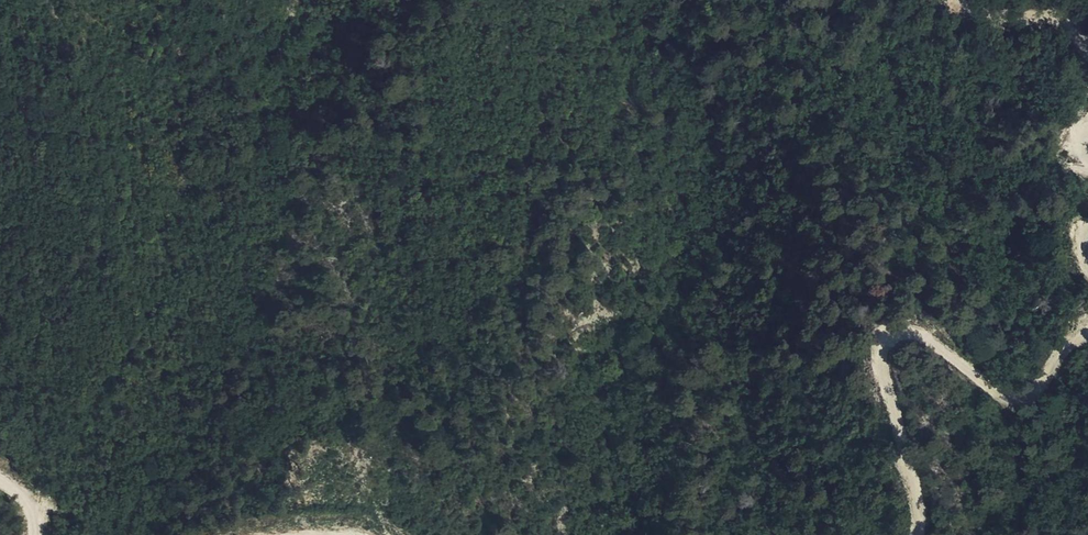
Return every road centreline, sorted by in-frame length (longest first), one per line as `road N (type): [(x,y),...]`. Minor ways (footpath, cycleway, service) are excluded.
road 1 (track): [(1087,330),(1027,396),(1007,400),(933,334),(911,330),(890,342),(885,365),(919,495),(917,534)]
road 2 (track): [(977,0),(1064,19),(1087,45)]

